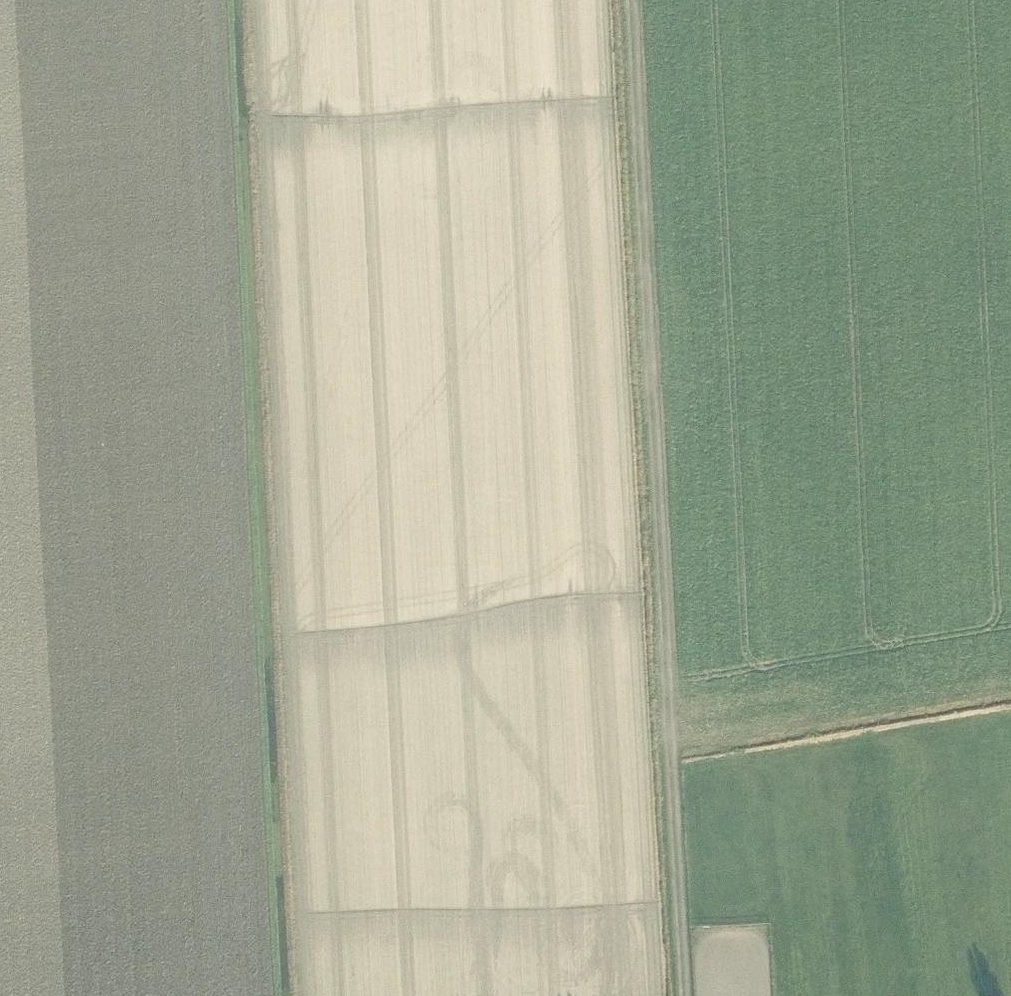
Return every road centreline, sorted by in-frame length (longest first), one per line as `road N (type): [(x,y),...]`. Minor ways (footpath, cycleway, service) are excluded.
road 1 (track): [(686,995),(633,0)]

